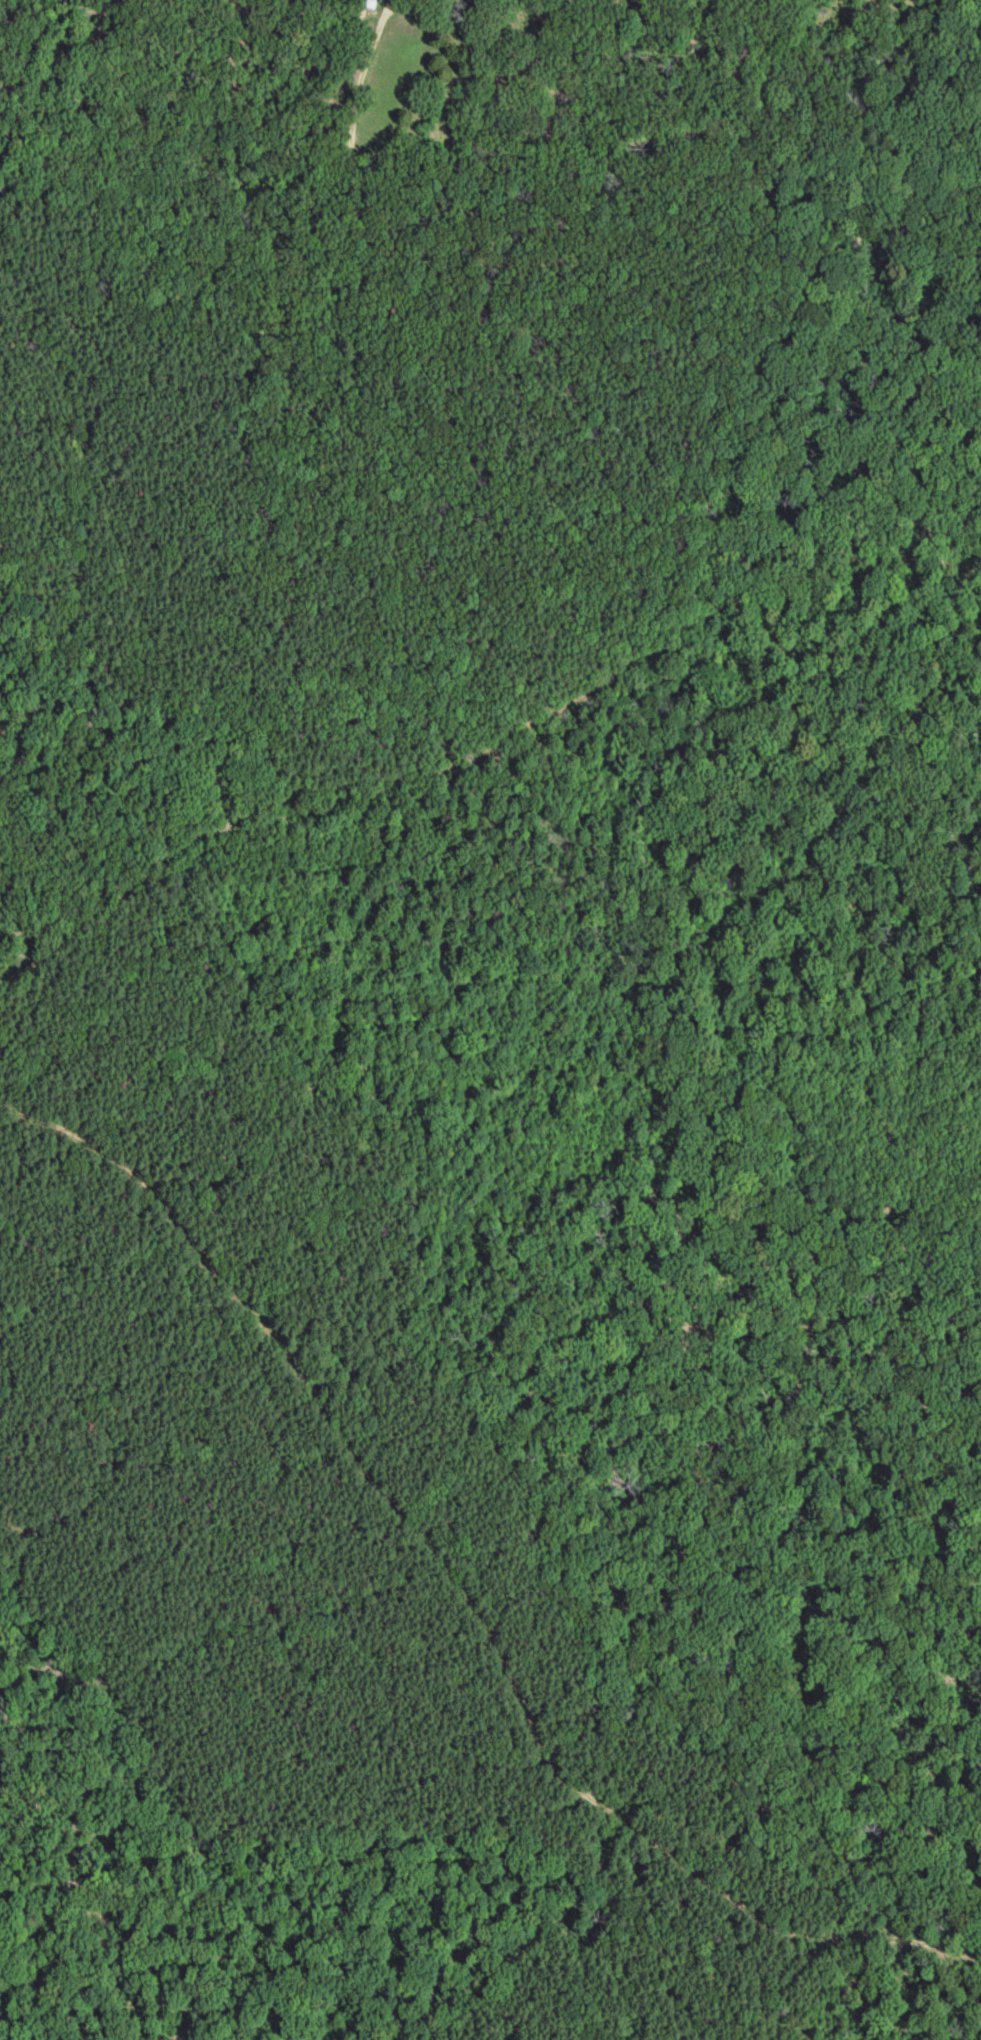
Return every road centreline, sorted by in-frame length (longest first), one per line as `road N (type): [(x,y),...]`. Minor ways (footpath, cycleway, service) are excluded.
road 1 (residential): [(0,990),(189,843),(388,745),(737,599),(980,535)]

